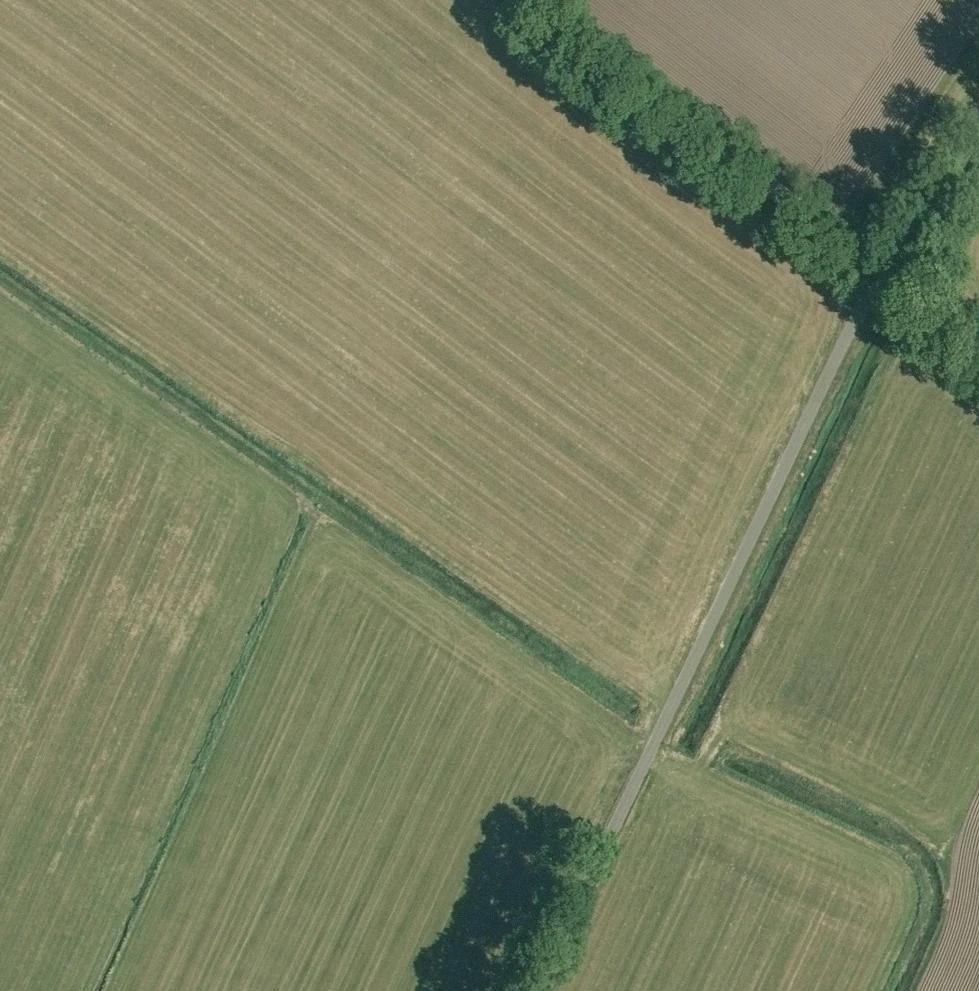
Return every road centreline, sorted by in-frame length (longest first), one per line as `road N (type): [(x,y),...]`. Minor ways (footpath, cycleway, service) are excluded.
road 1 (tertiary): [(978,338),(533,0)]

